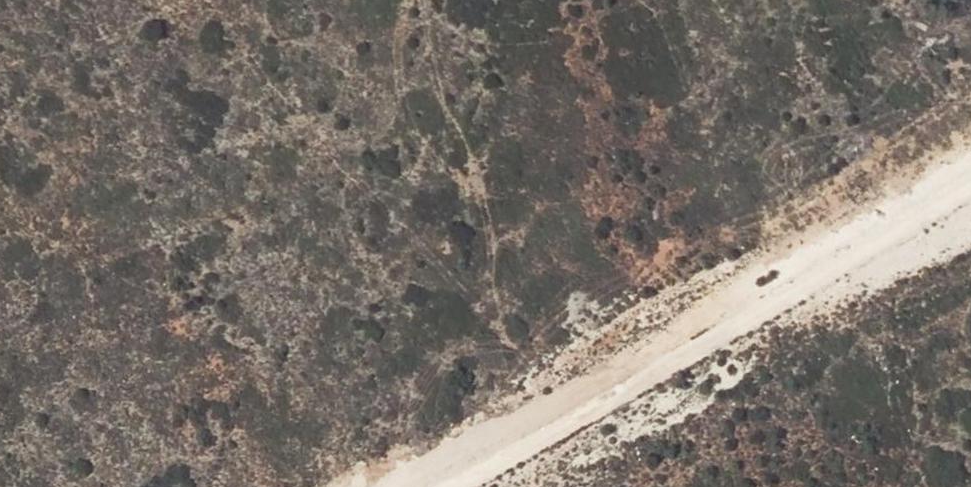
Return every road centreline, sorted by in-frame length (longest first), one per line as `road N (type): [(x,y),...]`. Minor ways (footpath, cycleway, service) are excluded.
road 1 (track): [(970,180),(458,486)]

